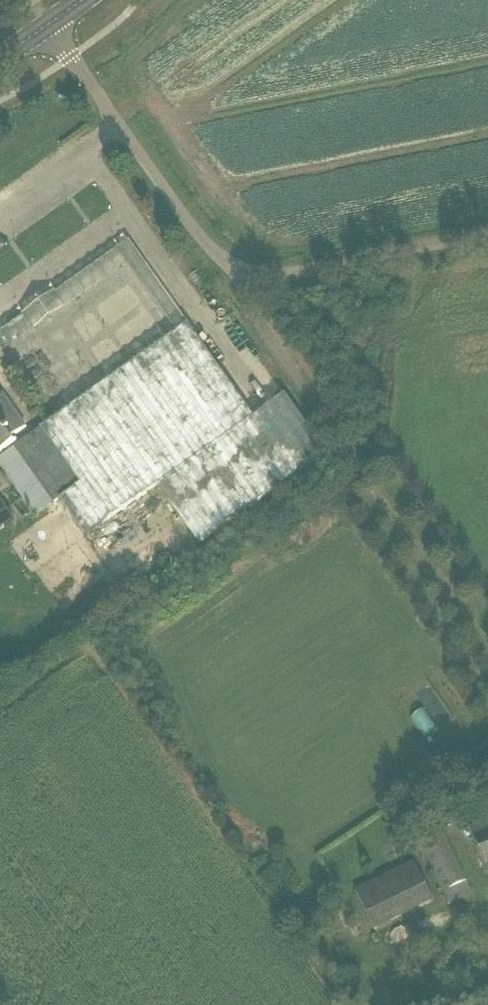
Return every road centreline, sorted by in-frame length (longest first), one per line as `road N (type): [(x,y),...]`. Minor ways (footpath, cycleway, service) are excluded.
road 1 (track): [(487,657),(281,363),(243,305),(240,281),(274,284),(487,239)]
road 2 (unclassified): [(50,26),(240,281)]

